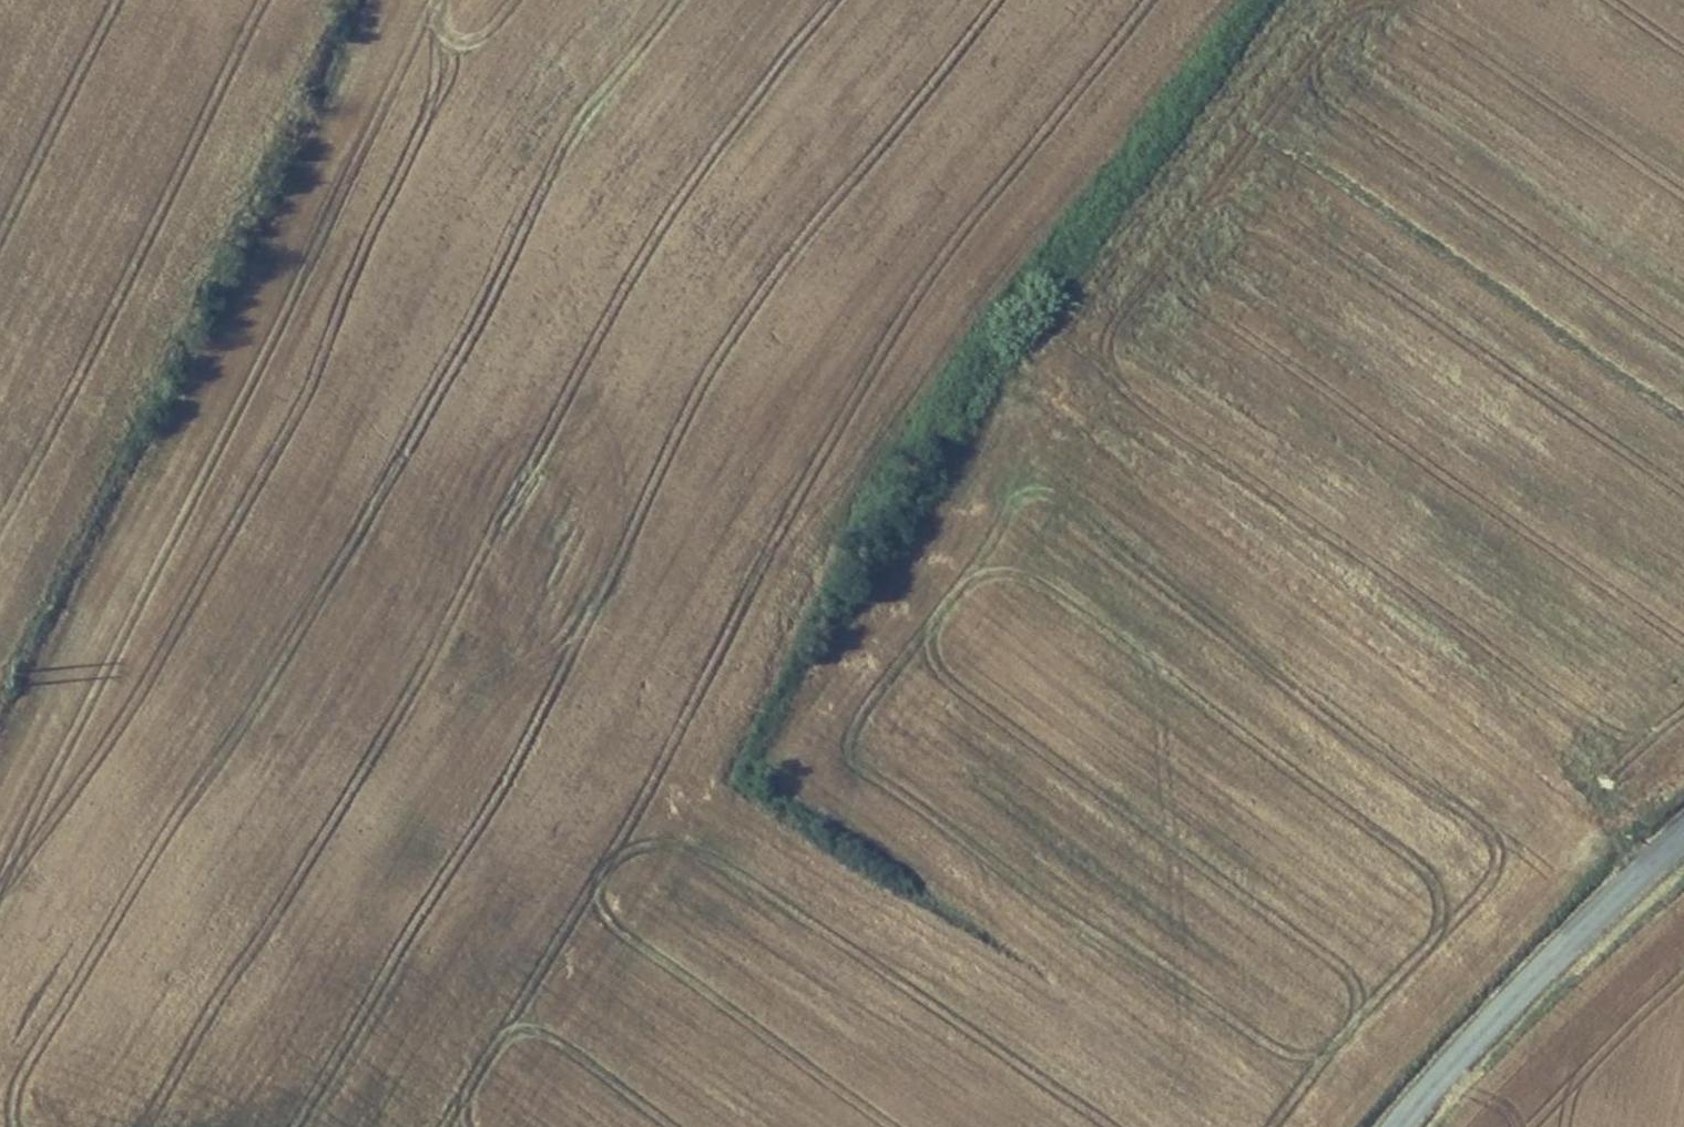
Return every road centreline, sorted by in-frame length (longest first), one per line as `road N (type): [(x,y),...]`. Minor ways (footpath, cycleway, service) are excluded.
road 1 (tertiary): [(1683,835),(1553,956),(1400,1126)]

